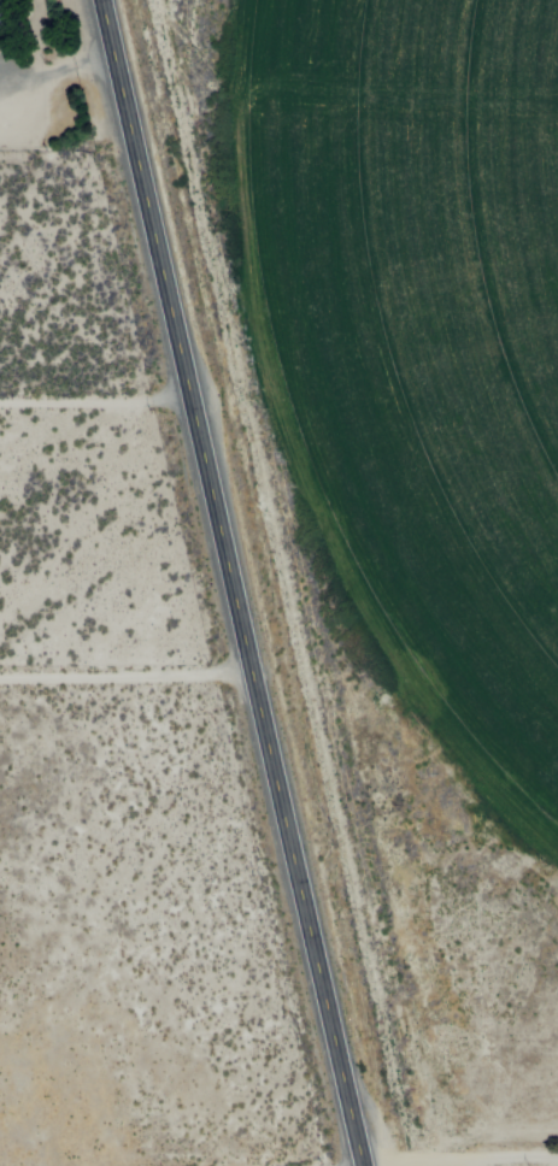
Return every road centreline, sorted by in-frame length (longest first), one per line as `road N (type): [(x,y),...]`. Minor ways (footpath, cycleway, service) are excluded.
road 1 (primary): [(105,0),(366,1165)]
road 2 (track): [(255,673),(163,684),(0,686)]
road 3 (track): [(0,406),(195,401)]

